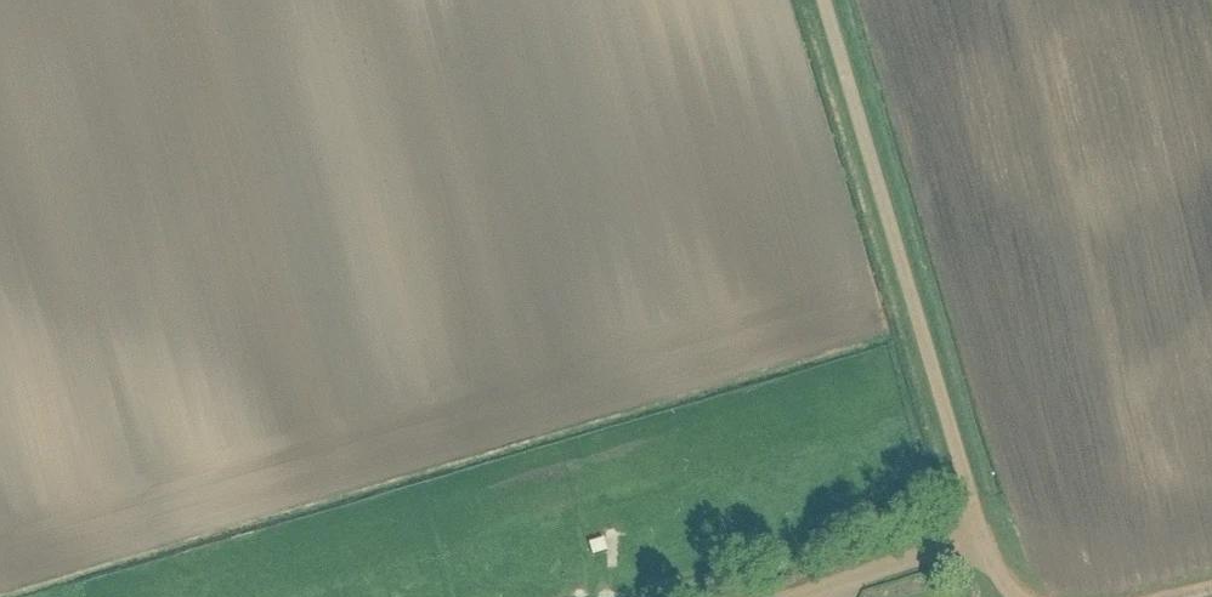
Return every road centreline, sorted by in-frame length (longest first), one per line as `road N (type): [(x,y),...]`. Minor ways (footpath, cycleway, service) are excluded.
road 1 (unclassified): [(1002,596),(988,580),(824,0)]

